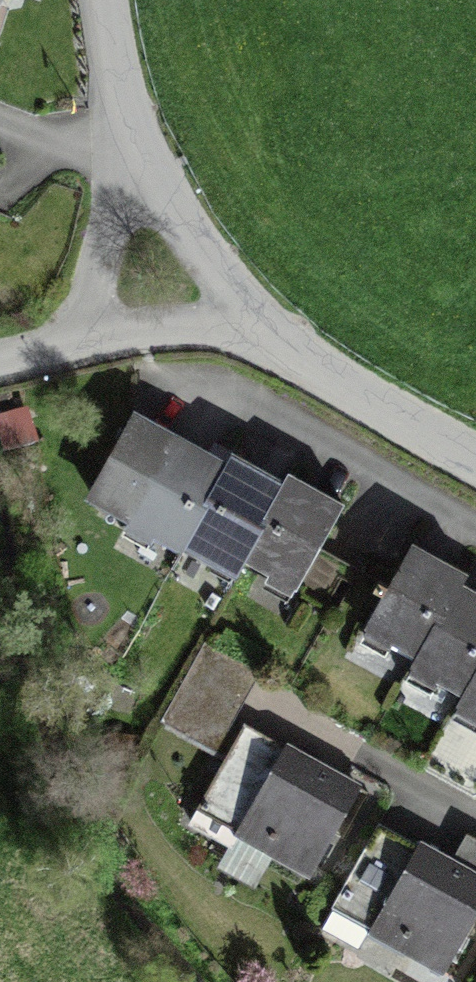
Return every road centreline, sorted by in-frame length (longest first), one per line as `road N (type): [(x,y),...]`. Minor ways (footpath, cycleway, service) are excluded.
road 1 (residential): [(0,366),(56,344),(129,332),(189,328),(277,343)]
road 2 (residential): [(277,343),(129,154)]
road 3 (residential): [(277,343),(475,461)]
road 4 (residential): [(129,154),(109,0)]
road 5 (residential): [(129,154),(0,121)]

